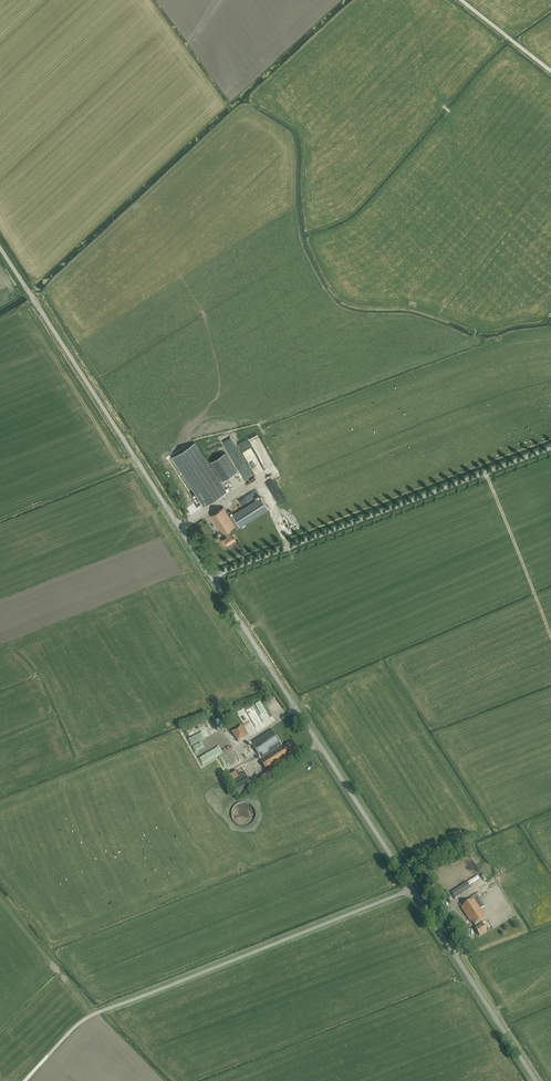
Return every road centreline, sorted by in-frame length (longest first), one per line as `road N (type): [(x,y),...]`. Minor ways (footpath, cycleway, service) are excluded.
road 1 (unclassified): [(536,1080),(211,577)]
road 2 (unclassified): [(211,577),(0,248)]
road 3 (unclassified): [(211,577),(550,449)]

